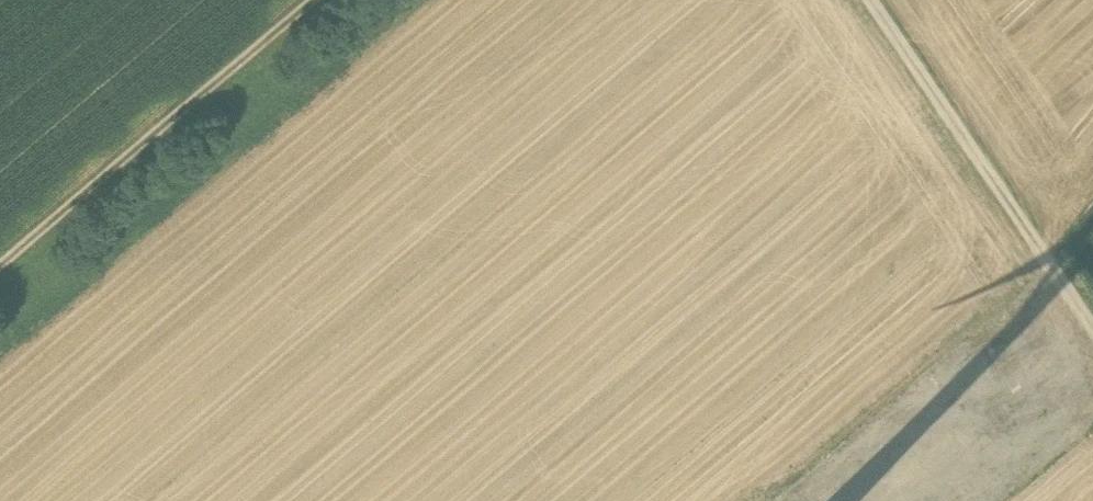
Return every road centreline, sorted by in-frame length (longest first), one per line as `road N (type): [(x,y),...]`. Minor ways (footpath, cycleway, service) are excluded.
road 1 (track): [(0,265),(310,0)]
road 2 (track): [(869,0),(1092,335)]

